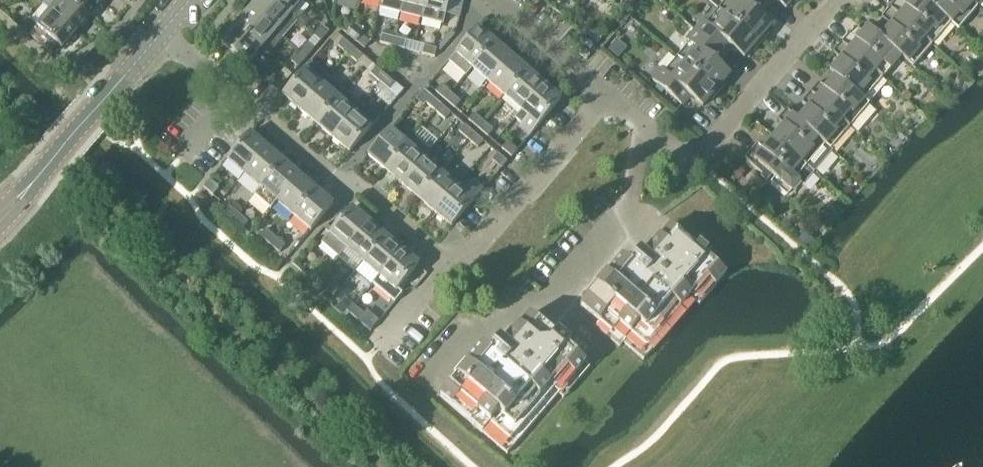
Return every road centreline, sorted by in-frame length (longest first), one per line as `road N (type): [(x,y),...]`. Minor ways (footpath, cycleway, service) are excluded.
road 1 (residential): [(447,261),(357,184),(334,180),(164,29)]
road 2 (residential): [(429,389),(480,329),(575,292),(625,232),(642,128)]
road 3 (residential): [(642,128),(669,150),(690,155),(709,145),(833,0)]
road 4 (tertiary): [(0,217),(164,29)]
road 5 (residential): [(603,94),(468,252),(447,261)]
road 6 (residential): [(493,0),(603,94)]

